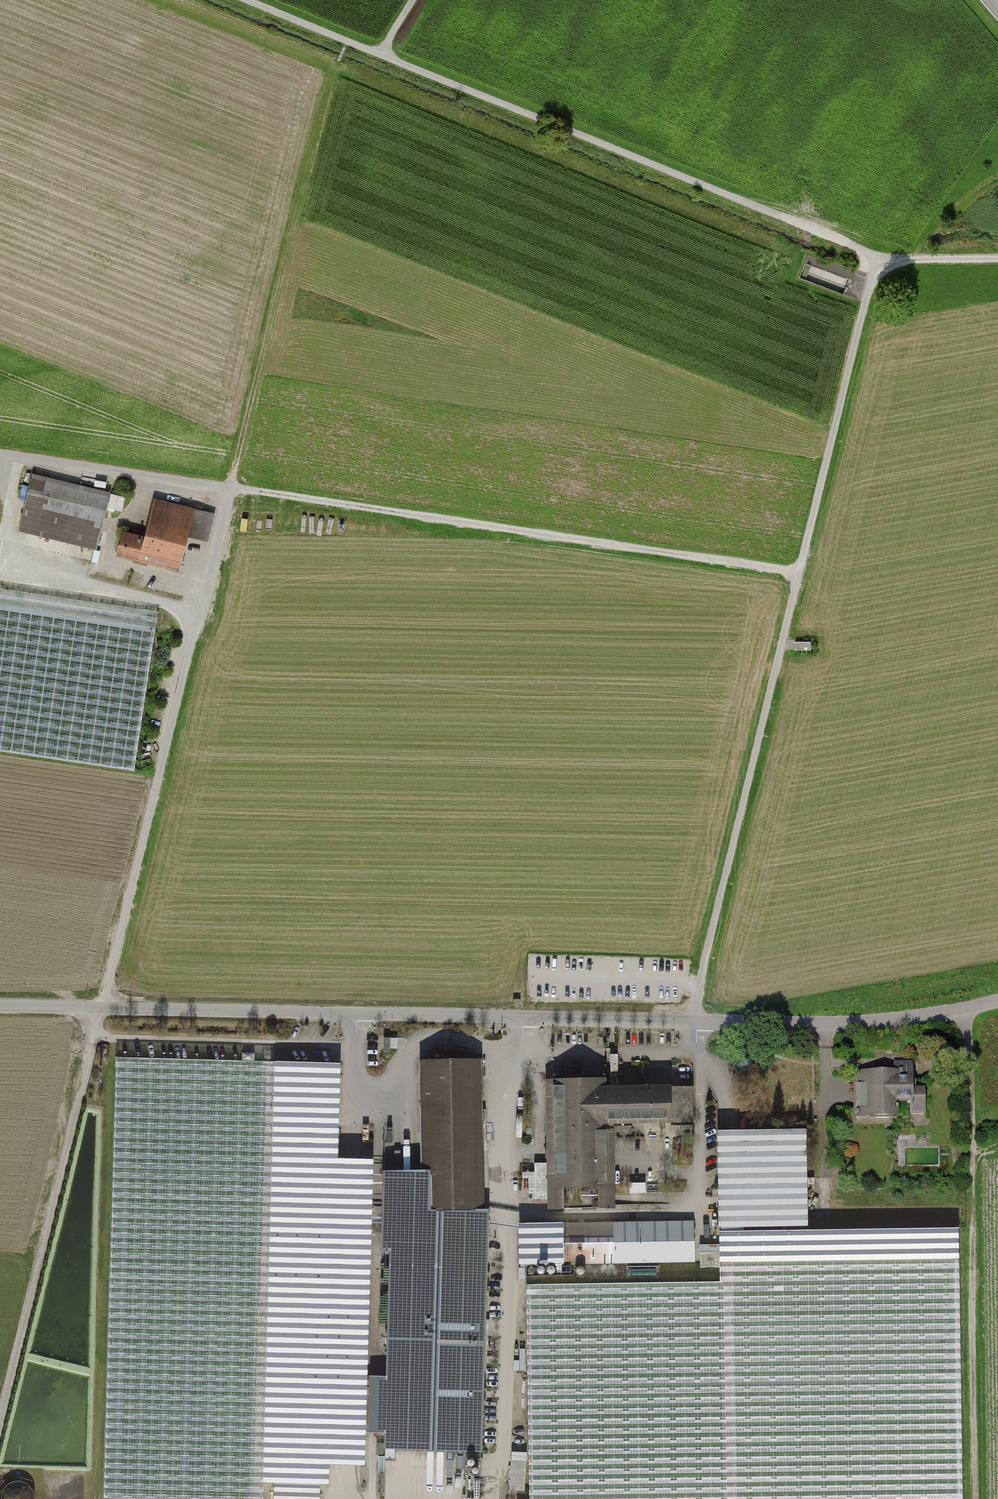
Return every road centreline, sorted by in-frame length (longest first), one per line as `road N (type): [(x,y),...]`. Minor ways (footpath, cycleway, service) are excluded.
road 1 (unclassified): [(0,1006),(826,1024),(997,1000)]
road 2 (track): [(0,454),(797,573)]
road 3 (track): [(690,1024),(738,803),(876,261)]
road 4 (track): [(876,261),(245,0)]
road 5 (track): [(102,1009),(231,489)]
road 6 (track): [(974,1498),(968,1008)]
road 7 (track): [(337,61),(231,489)]
road 8 (track): [(0,1425),(95,1037)]
road 9 (track): [(997,1154),(971,1161),(976,1498)]
road 10 (track): [(18,457),(7,531),(12,555),(35,575),(200,612)]
road 11 (track): [(997,260),(876,261)]

